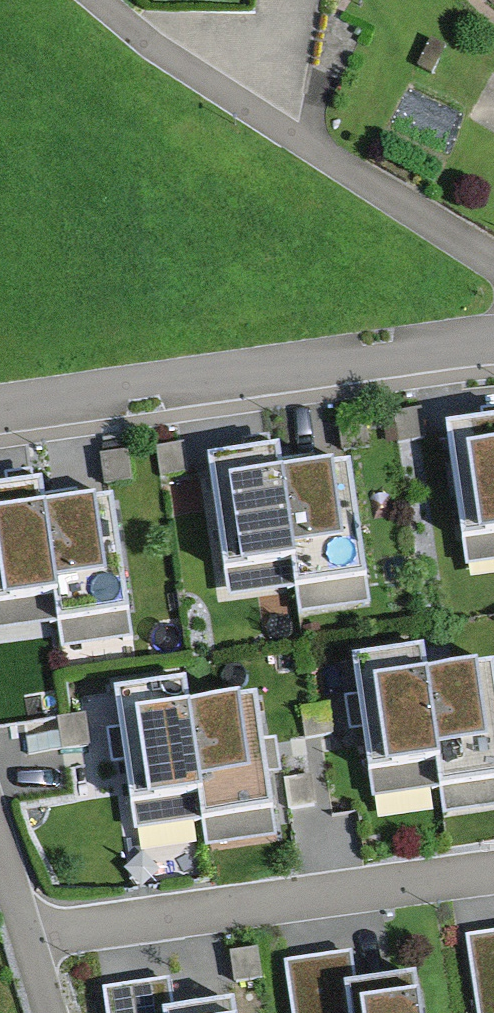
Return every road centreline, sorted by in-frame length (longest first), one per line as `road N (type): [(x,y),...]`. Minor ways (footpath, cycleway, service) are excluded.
road 1 (residential): [(493,342),(0,406)]
road 2 (residential): [(17,939),(493,871)]
road 3 (residential): [(95,0),(185,73),(493,257)]

